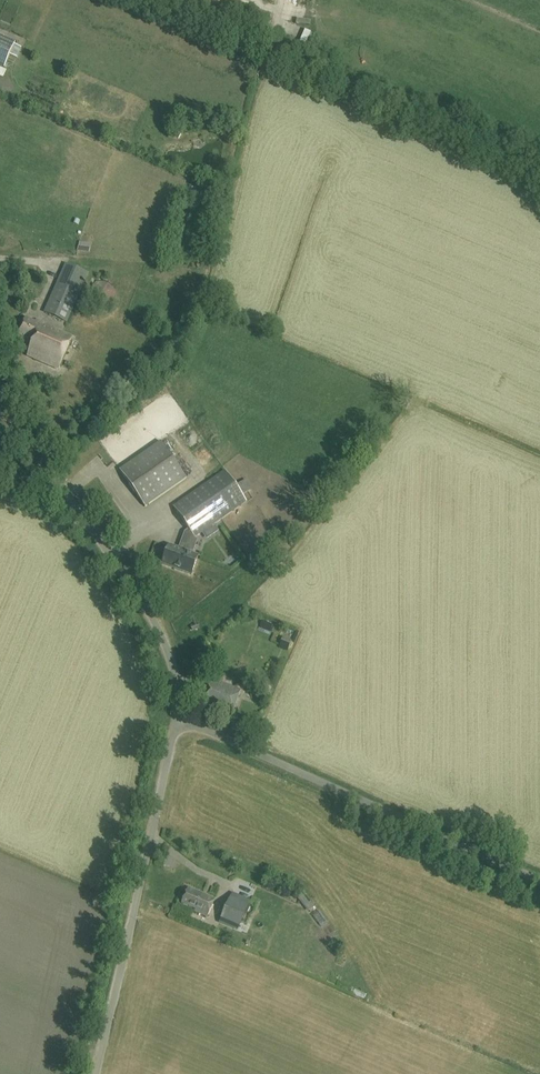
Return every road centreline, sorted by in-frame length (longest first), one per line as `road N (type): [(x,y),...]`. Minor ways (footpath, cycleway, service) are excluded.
road 1 (unclassified): [(178,718),(539,880)]
road 2 (unclassified): [(178,718),(176,679),(151,615),(1,402)]
road 3 (unclassified): [(95,1073),(178,718)]
road 4 (unclassified): [(284,58),(152,0)]

